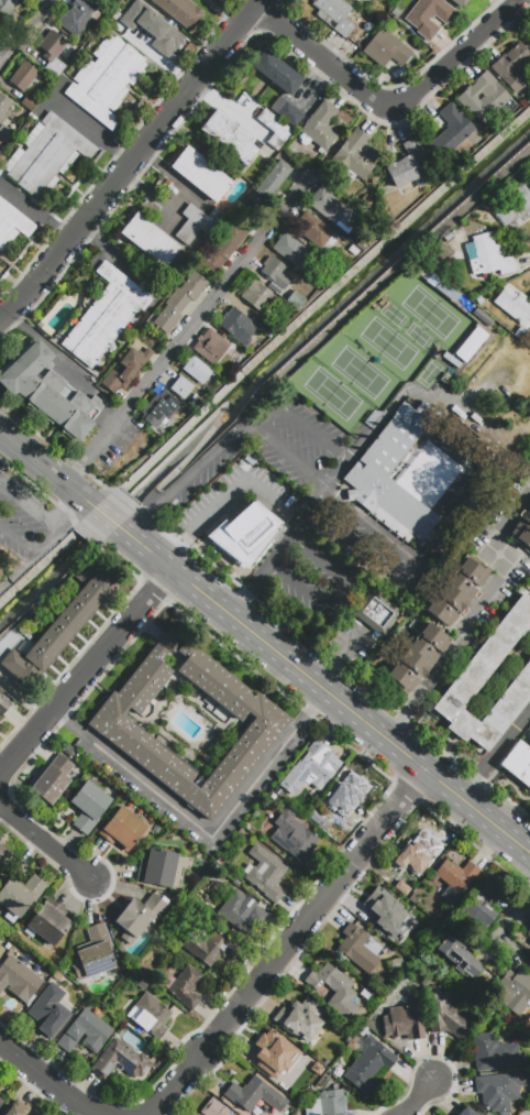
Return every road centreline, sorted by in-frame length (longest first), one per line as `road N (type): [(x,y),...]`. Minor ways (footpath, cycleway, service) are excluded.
road 1 (secondary): [(170,572),(529,855)]
road 2 (residential): [(142,1114),(161,1105),(422,768)]
road 3 (residential): [(0,315),(124,172),(255,0)]
road 4 (residential): [(257,0),(372,98),(394,105),(517,0)]
road 5 (residential): [(0,773),(170,572)]
road 6 (residential): [(0,1039),(92,1109),(125,1114)]
road 7 (residential): [(0,804),(99,882)]
road 8 (secondary): [(0,432),(95,509)]

